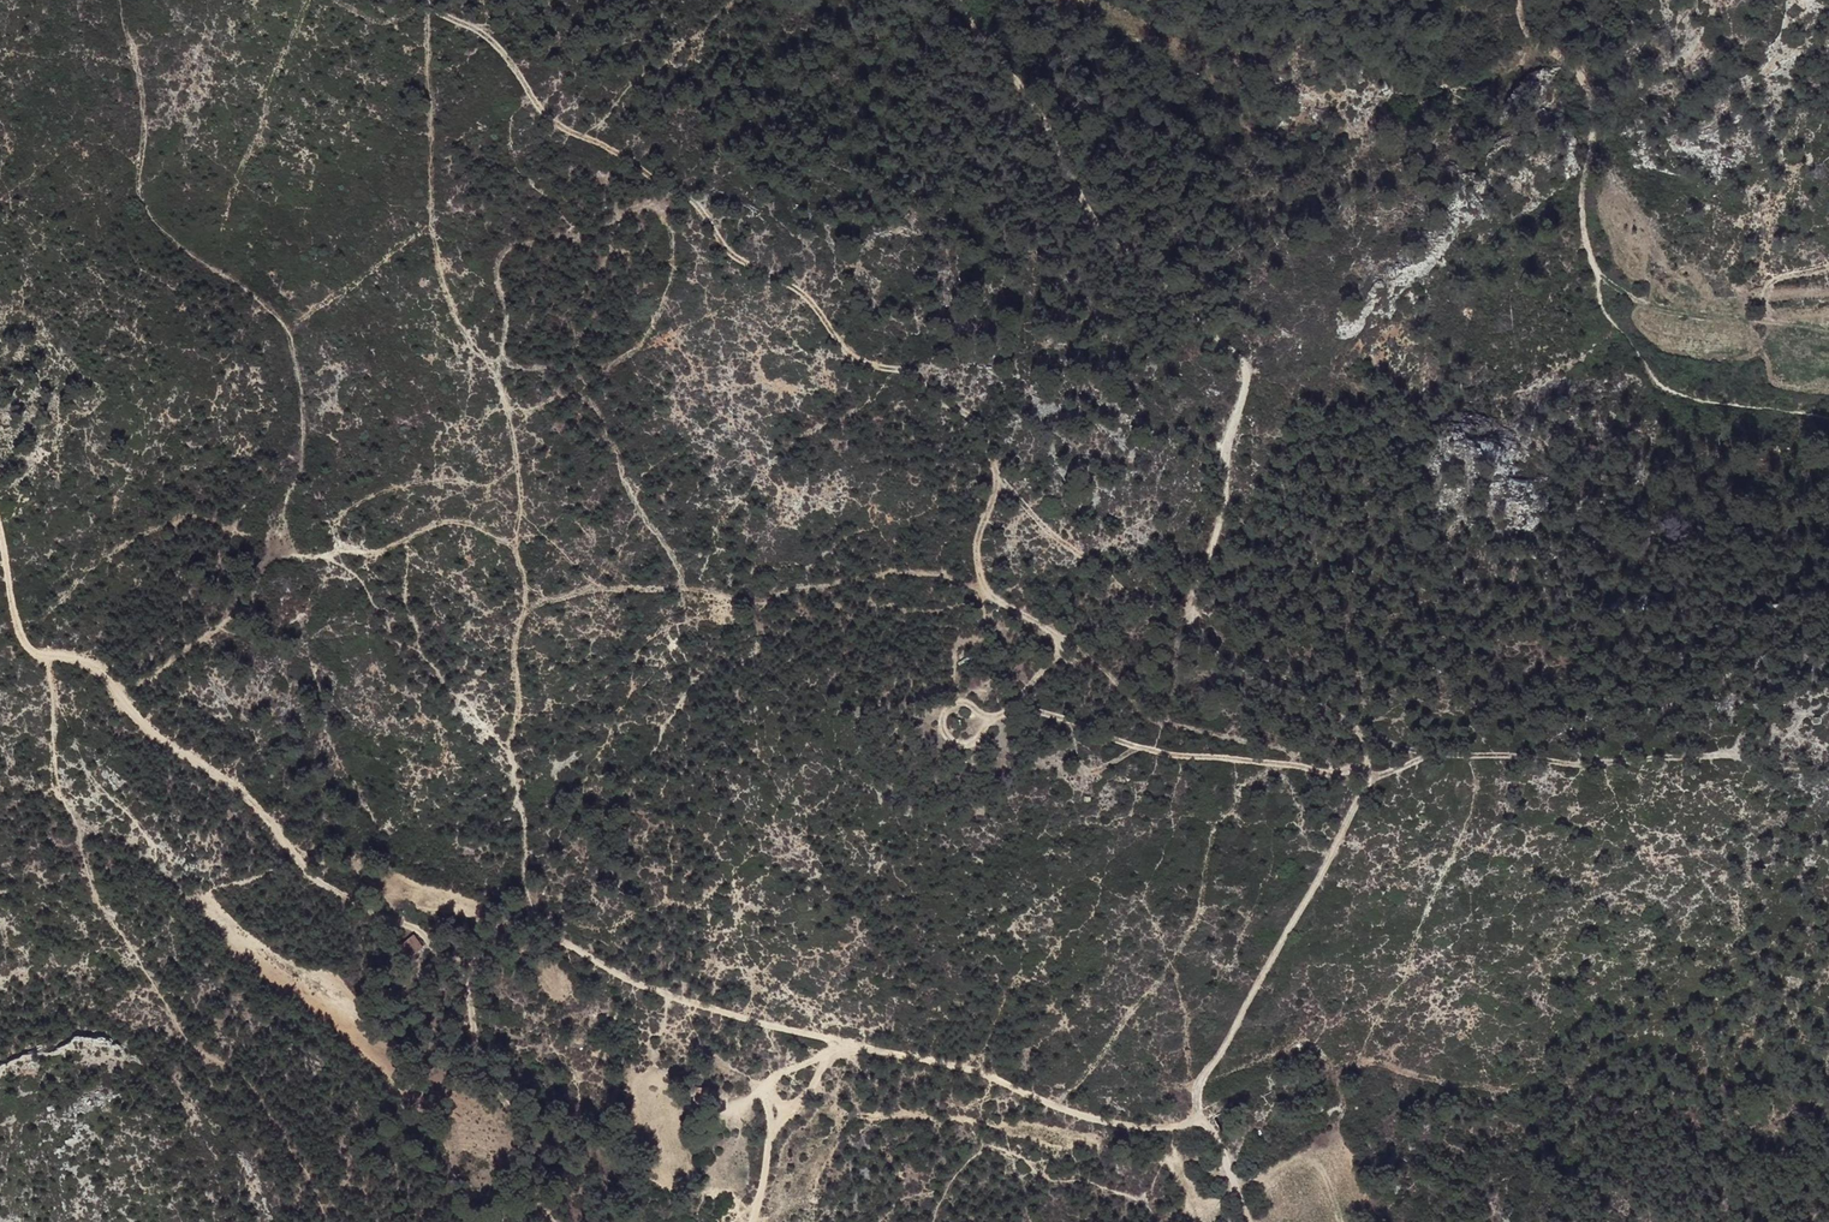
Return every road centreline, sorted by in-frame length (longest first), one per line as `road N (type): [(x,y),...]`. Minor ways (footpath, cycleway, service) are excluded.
road 1 (track): [(1252,1221),(1221,1140),(1203,1123),(1103,1121),(982,1072),(704,1007),(571,948),(532,897),(516,774),(522,595),(512,418),(498,374),(465,338),(447,285),(430,163),(429,1)]
road 2 (track): [(1064,644),(991,590),(978,545),(1001,471),(981,428),(925,383),(855,355),(803,296),(718,238),(694,201),(556,123),(508,58),(428,0)]
road 3 (track): [(1369,766),(1360,730),(1309,700),(1237,674),(1204,642),(1193,600),(1229,492),(1228,444),(1243,361),(1094,226),(1020,81),(963,0)]
road 4 (track): [(554,1221),(526,1175),(517,1115),(478,1042),(456,971),(423,931),(304,874),(257,808),(121,708),(105,670),(33,647),(21,633),(0,534)]
road 5 (track): [(1203,1123),(1200,1083),(1328,865),(1369,766),(1246,761),(1139,744),(1023,703),(1064,644)]
road 6 (track): [(1369,766),(1385,772),(1429,756),(1608,765),(1742,751),(1790,736),(1802,718)]
road 7 (track): [(1518,0),(1530,37),(1574,72),(1591,107),(1583,202),(1607,290)]
road 8 (track): [(754,1221),(771,1161),(769,1088),(847,1045)]
road 9 (track): [(1023,703),(960,744),(945,729),(946,712),(972,706)]
road 10 (track): [(1064,644),(1204,642)]

